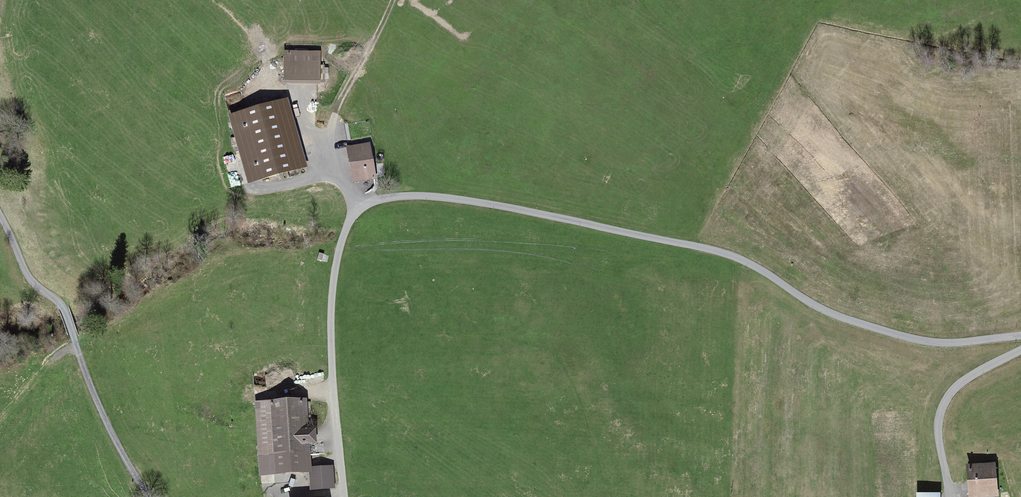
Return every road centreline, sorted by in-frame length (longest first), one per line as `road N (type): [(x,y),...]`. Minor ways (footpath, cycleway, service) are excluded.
road 1 (residential): [(344,496),(332,294),(358,209),(381,201),(459,201),(722,254),(818,308),(913,339),(1020,336)]
road 2 (track): [(0,215),(29,280),(65,305),(93,393),(151,496)]
road 3 (track): [(950,496),(937,428),(943,406),(969,375),(1020,350)]
road 4 (track): [(330,168),(349,85),(396,0)]

